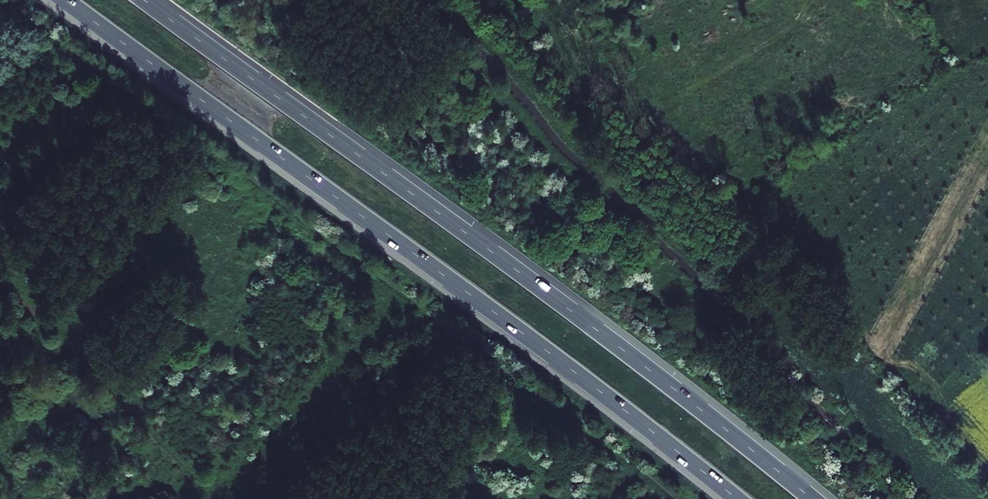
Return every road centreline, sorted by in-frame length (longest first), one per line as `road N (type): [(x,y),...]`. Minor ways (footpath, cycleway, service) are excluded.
road 1 (motorway): [(65,0),(737,498)]
road 2 (motorway): [(812,498),(571,310),(144,0)]

